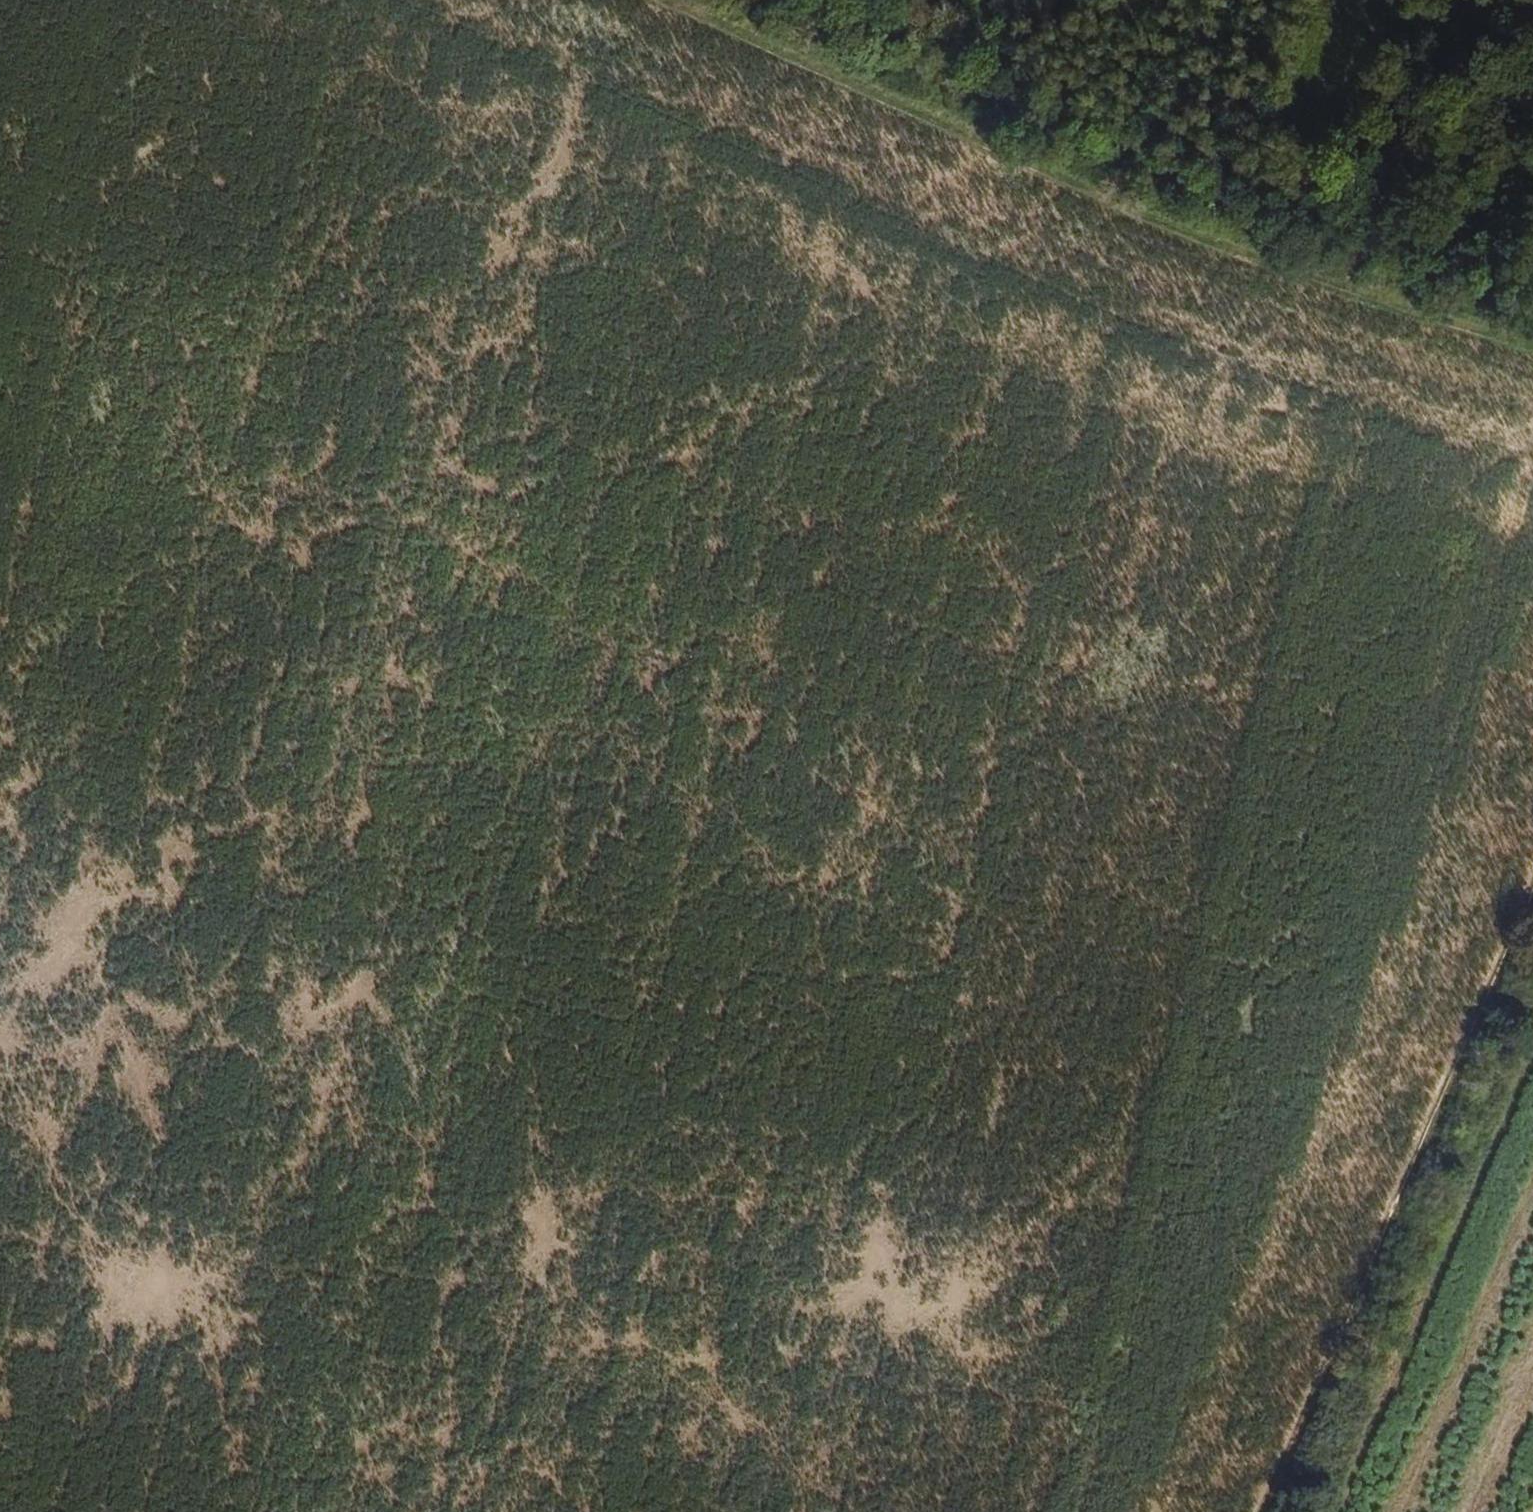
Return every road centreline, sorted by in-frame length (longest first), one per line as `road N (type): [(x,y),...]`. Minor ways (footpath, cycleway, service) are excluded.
road 1 (track): [(1532,346),(1218,243),(676,0)]
road 2 (track): [(1532,905),(1265,1511)]

